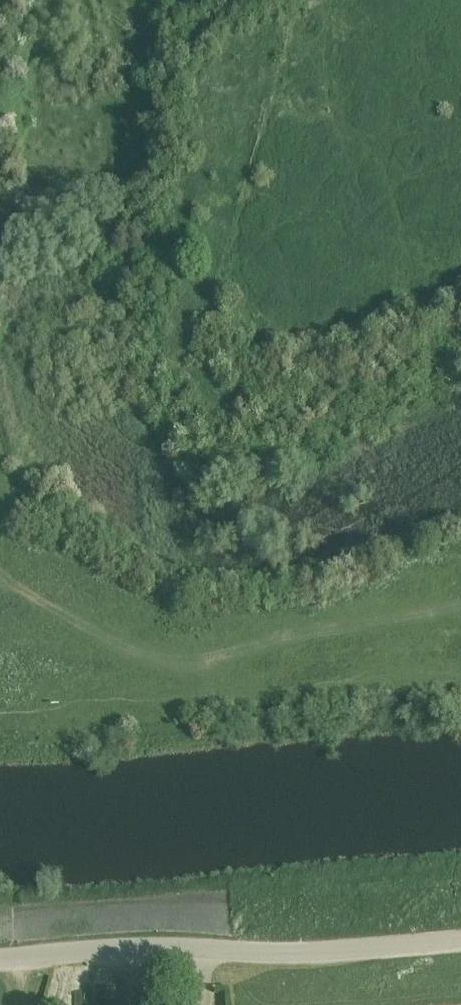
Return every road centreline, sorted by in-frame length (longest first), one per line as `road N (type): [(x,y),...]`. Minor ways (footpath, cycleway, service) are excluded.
road 1 (unclassified): [(0,958),(184,947),(333,952),(460,940)]

